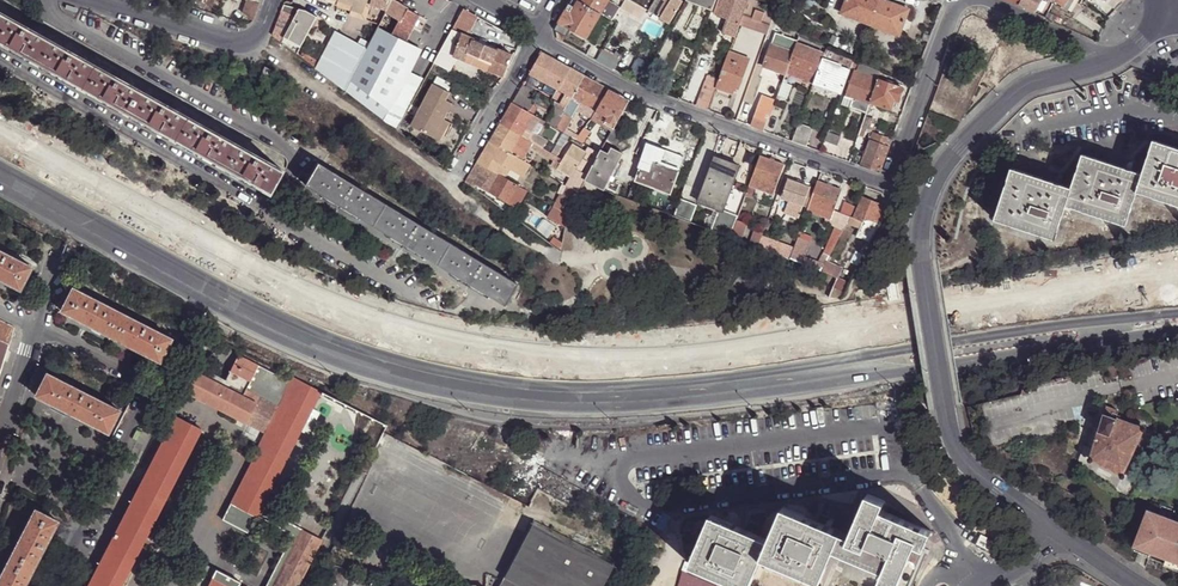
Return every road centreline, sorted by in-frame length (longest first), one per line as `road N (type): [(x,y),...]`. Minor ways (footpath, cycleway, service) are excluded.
road 1 (secondary): [(1177,268),(741,348),(574,359),(470,346),(297,291),(0,134)]
road 2 (residential): [(1053,528),(962,459),(953,441),(920,228),(946,165),(1020,89),(1117,57)]
road 3 (residential): [(537,36),(641,97),(883,179),(957,0)]
road 4 (residential): [(50,585),(150,385)]
road 5 (residential): [(98,0),(240,42),(259,35),(273,0)]
road 6 (residential): [(1,439),(54,242)]
road 7 (residential): [(461,169),(537,36)]
road 8 (residential): [(980,0),(1117,57)]

